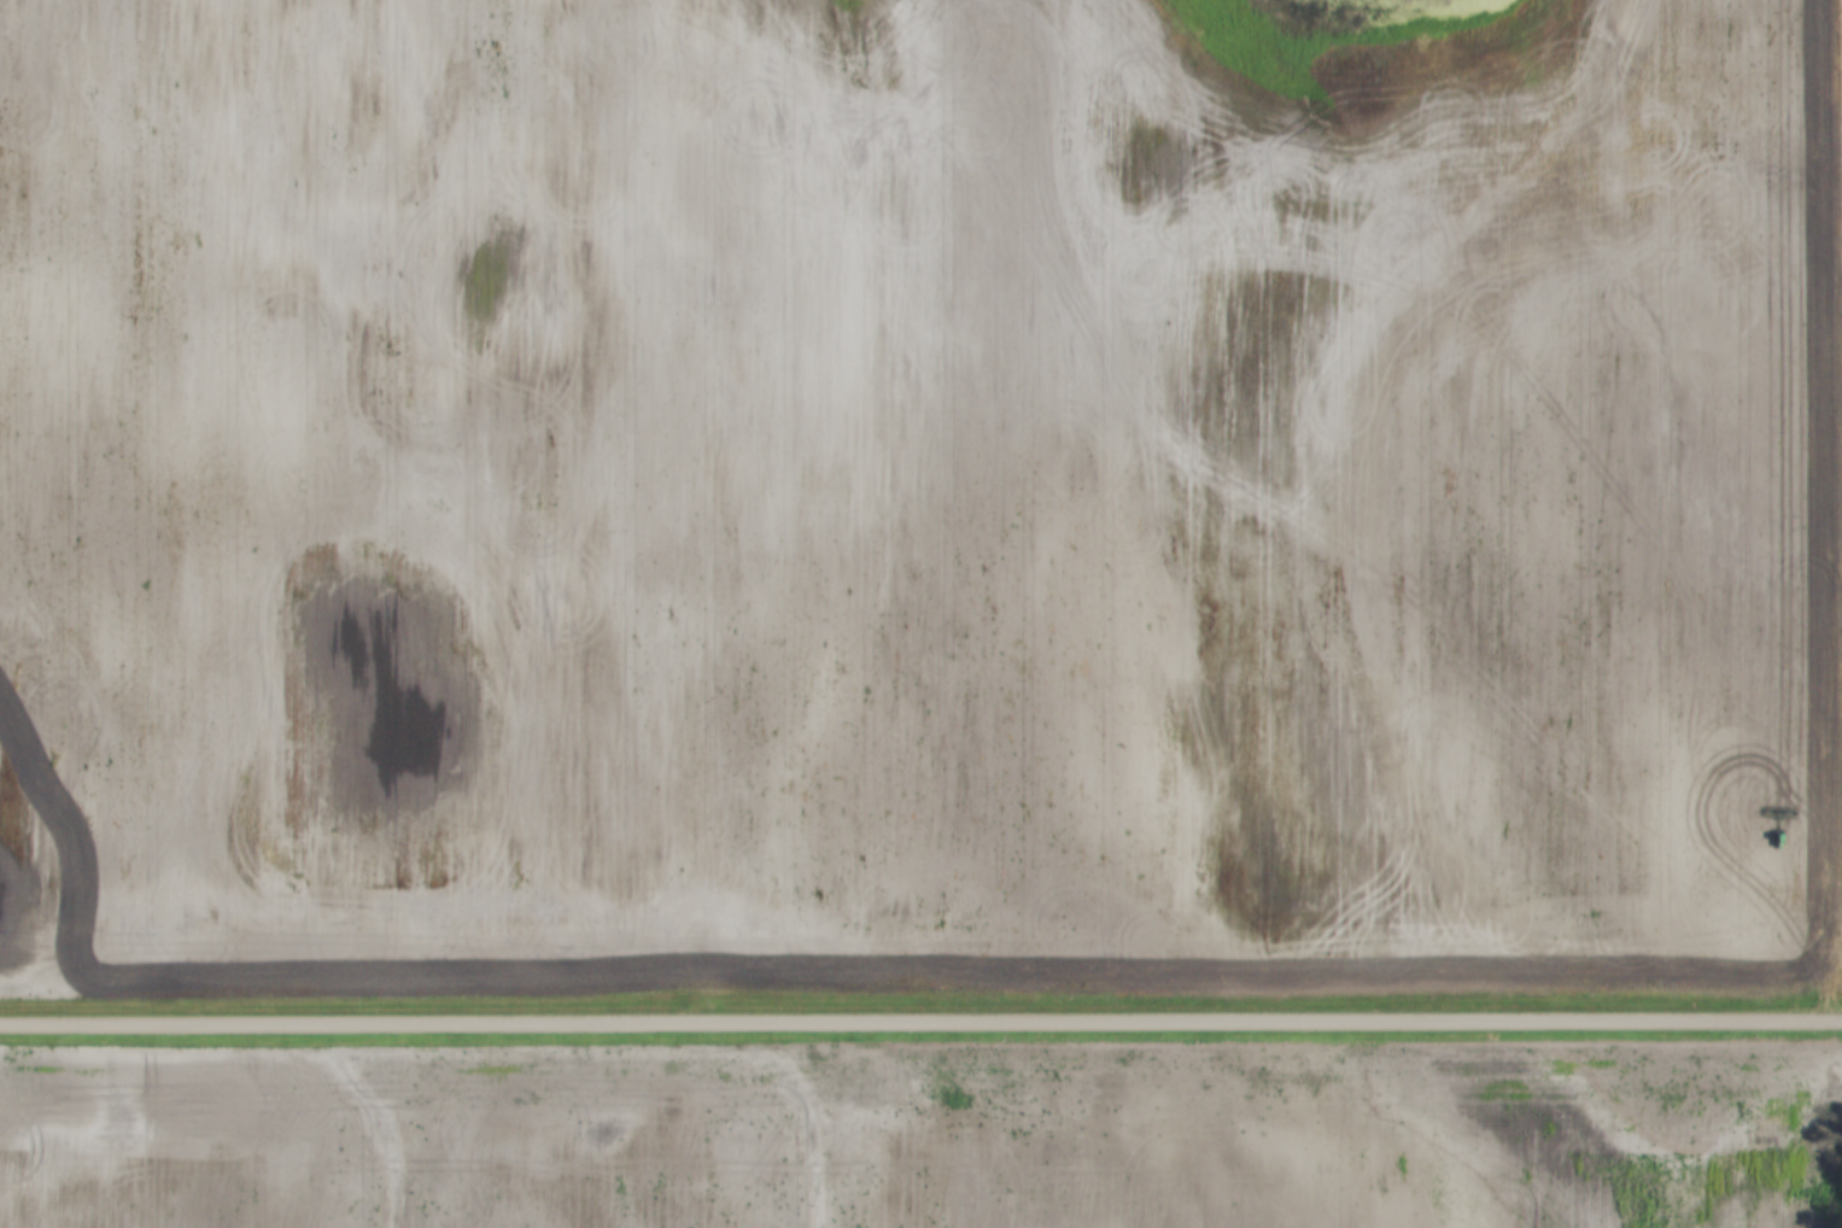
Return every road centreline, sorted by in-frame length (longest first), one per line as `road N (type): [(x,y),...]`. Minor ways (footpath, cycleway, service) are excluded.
road 1 (residential): [(1841,1022),(0,1026)]

